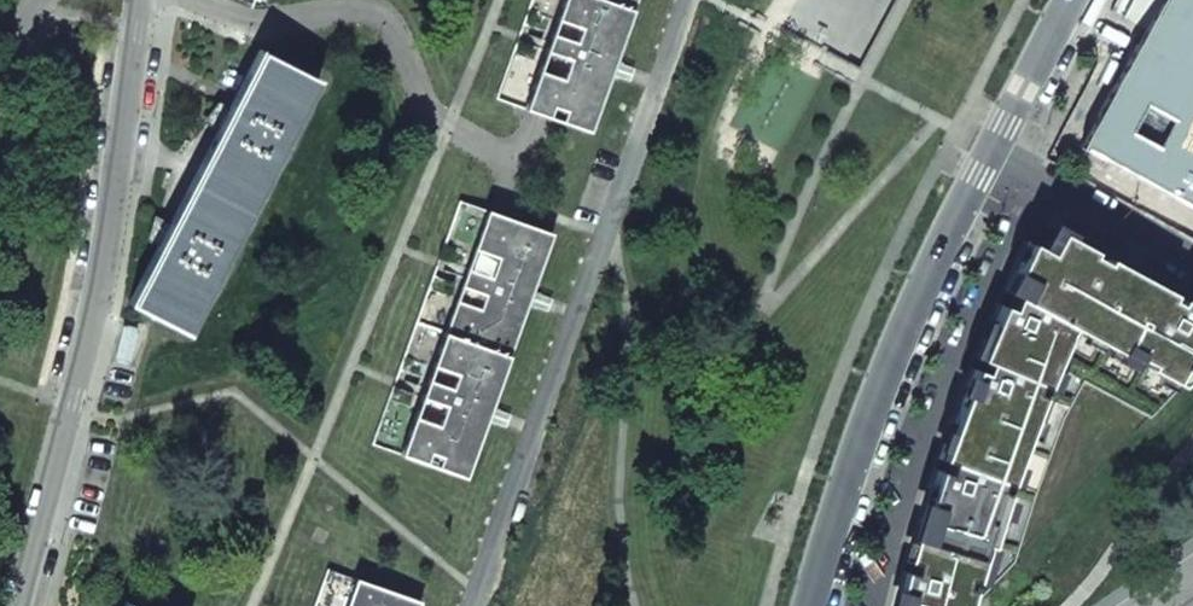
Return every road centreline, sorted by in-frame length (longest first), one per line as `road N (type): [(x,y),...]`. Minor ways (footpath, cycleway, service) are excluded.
road 1 (residential): [(811,605),(832,523),(927,282),(1069,0)]
road 2 (residential): [(686,0),(472,605)]
road 3 (residential): [(12,605),(94,343),(150,0)]

